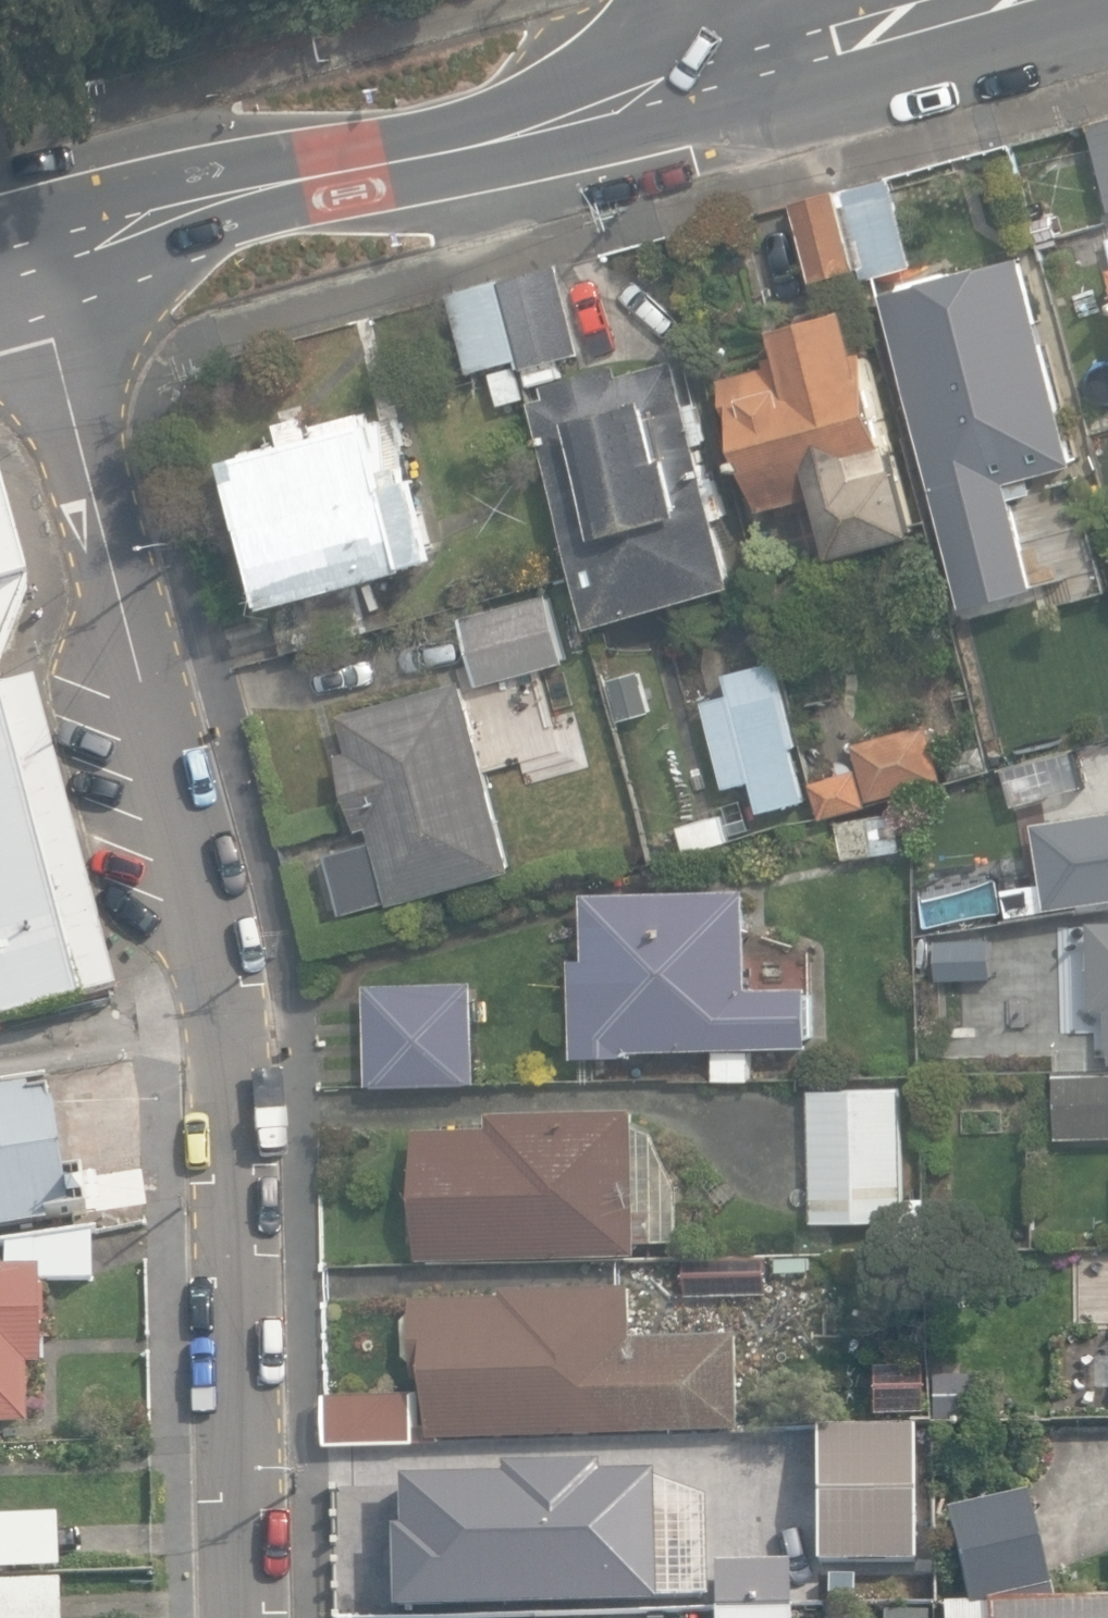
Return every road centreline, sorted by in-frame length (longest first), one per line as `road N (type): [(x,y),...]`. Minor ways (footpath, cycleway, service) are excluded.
road 1 (residential): [(242,1617),(234,1157),(223,1021),(49,248)]
road 2 (secondary): [(49,248),(380,167),(761,53)]
road 3 (secondary): [(761,53),(949,0)]

